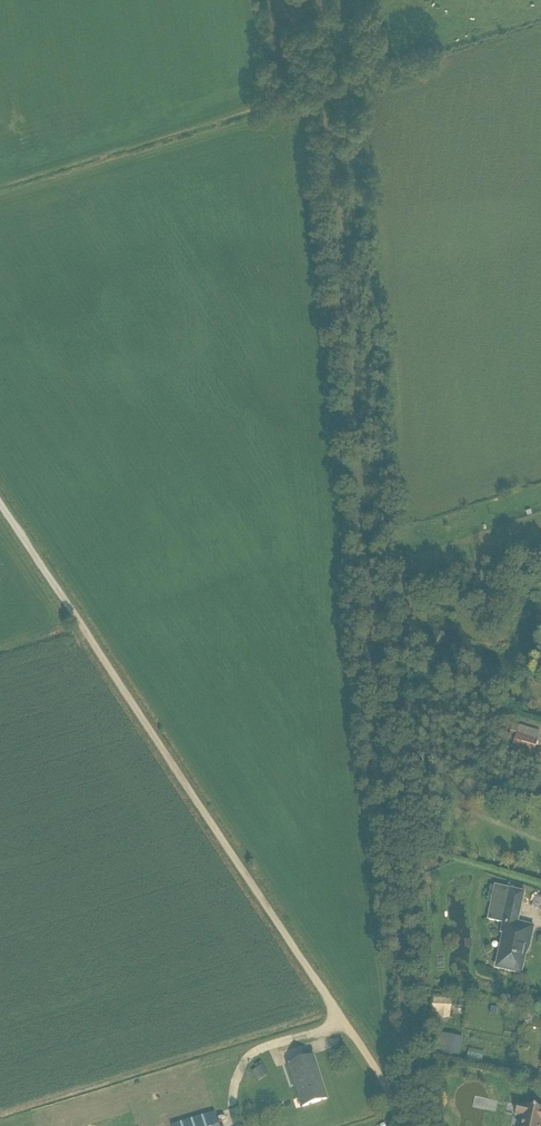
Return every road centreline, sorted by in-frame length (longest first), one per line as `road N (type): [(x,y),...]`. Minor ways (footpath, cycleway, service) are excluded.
road 1 (track): [(398,1125),(396,1106),(338,1013),(0,504)]

